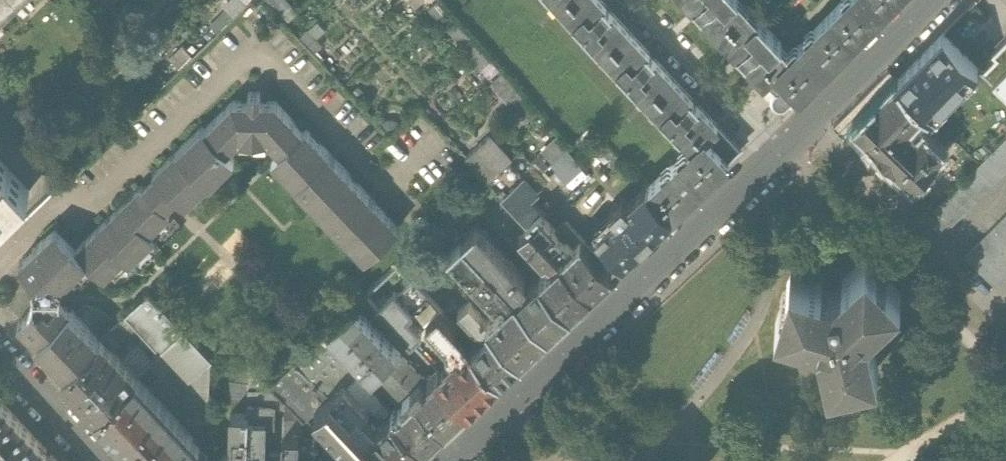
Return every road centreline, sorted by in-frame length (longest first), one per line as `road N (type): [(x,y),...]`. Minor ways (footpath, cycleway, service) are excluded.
road 1 (residential): [(0,265),(55,214),(97,197),(256,38),(397,182),(438,143)]
road 2 (residential): [(782,153),(457,460)]
road 3 (residential): [(939,0),(782,153)]
road 4 (residential): [(642,0),(782,153)]
road 5 (residential): [(102,460),(0,348)]

